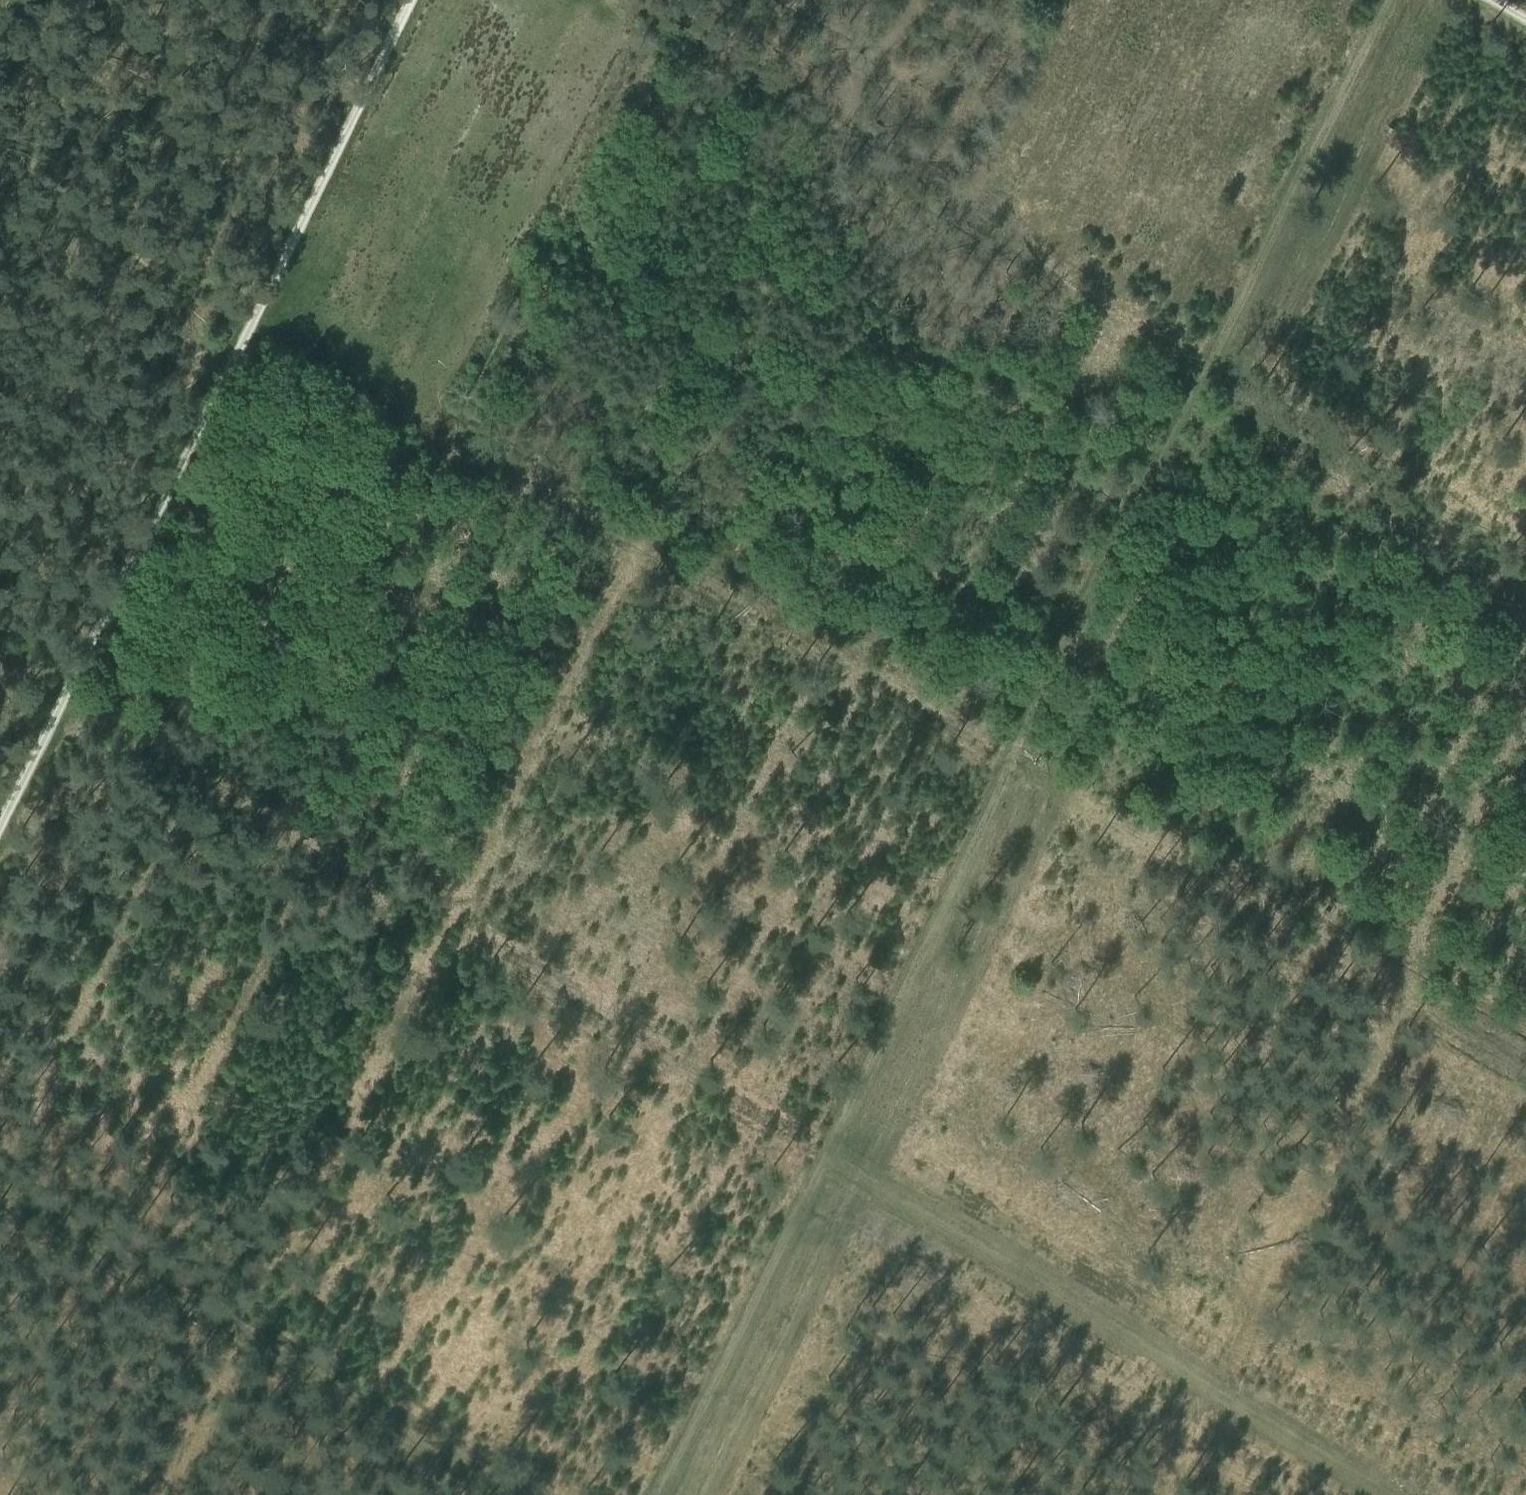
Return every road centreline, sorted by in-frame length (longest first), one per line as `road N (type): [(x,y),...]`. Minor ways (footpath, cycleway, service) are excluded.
road 1 (track): [(1382,0),(646,1494)]
road 2 (track): [(0,823),(410,0)]
road 3 (track): [(0,1171),(532,1494)]

